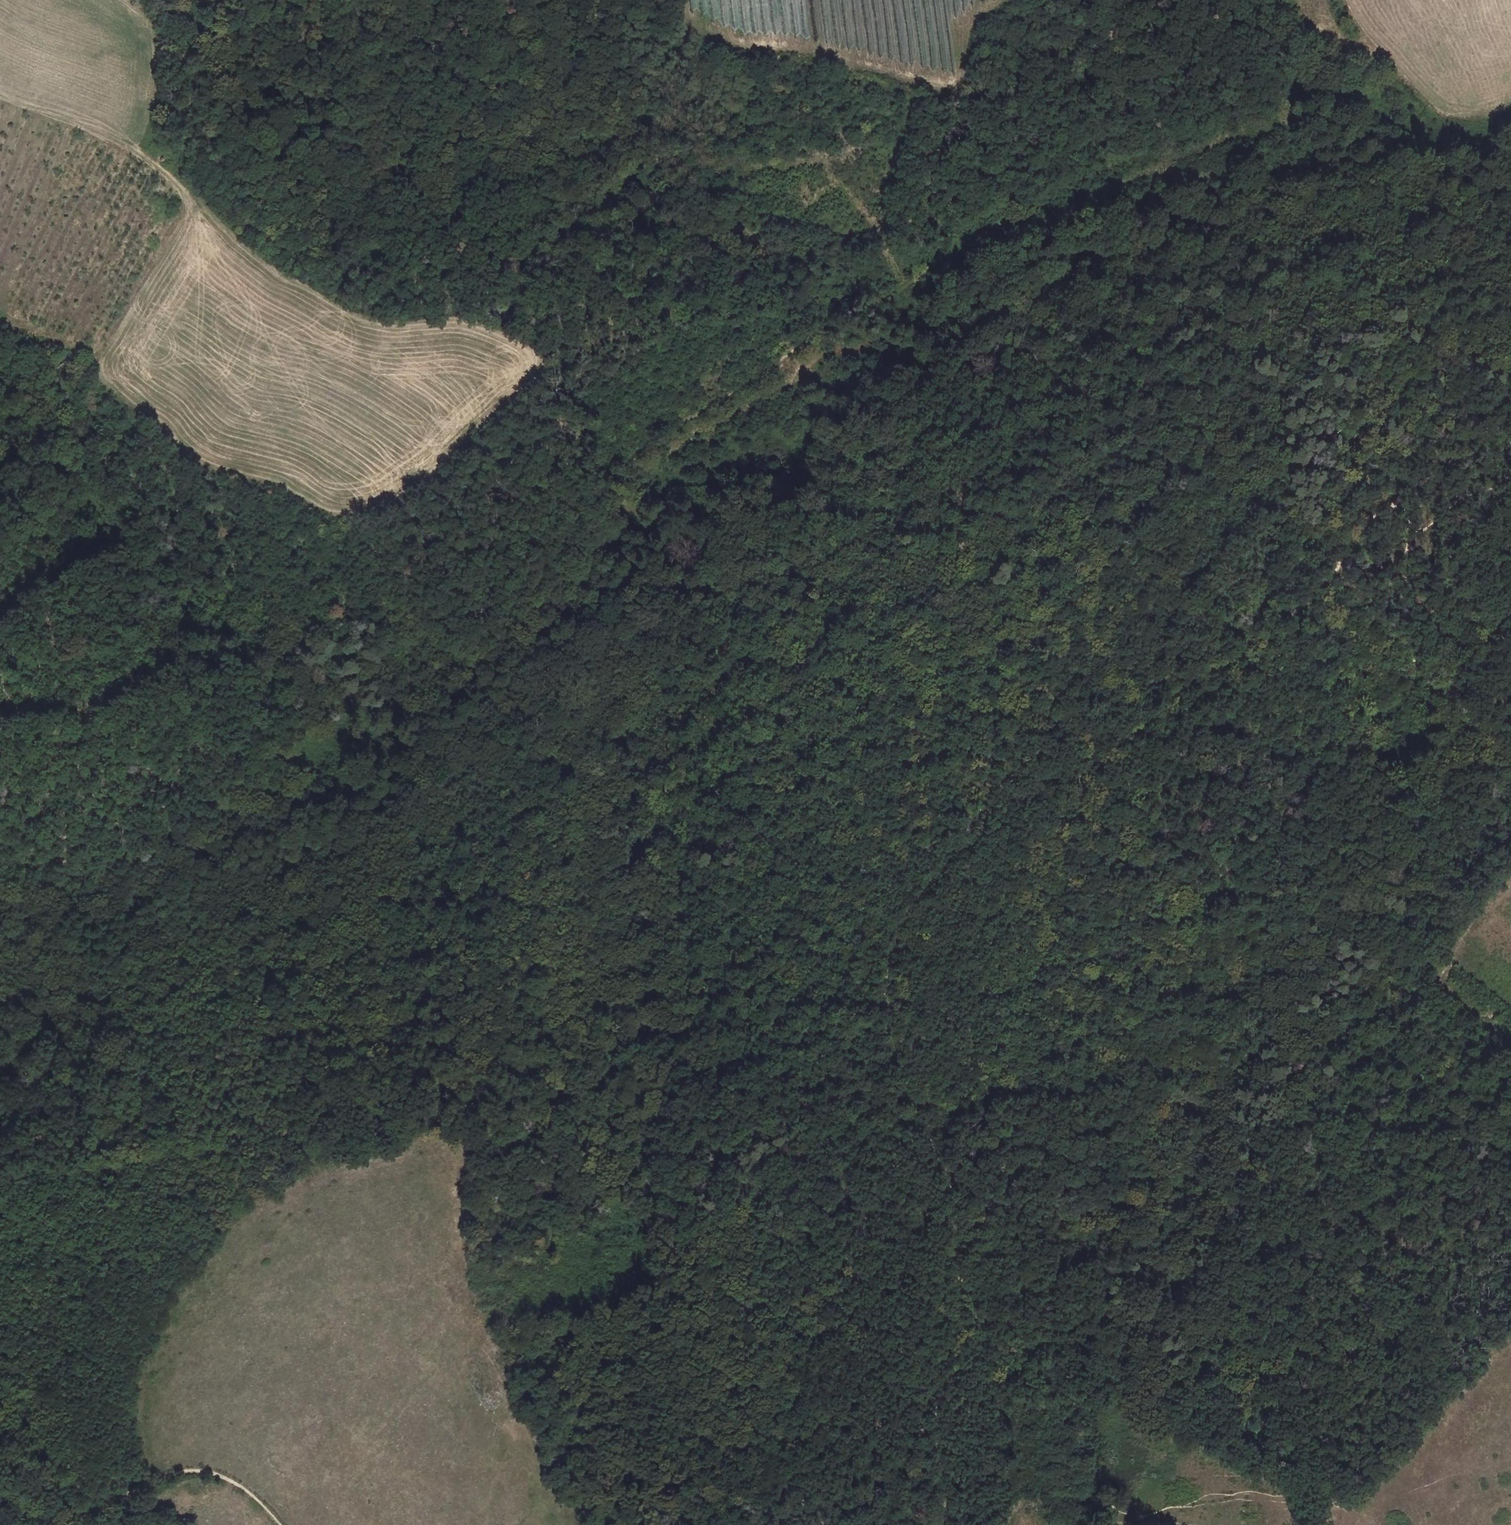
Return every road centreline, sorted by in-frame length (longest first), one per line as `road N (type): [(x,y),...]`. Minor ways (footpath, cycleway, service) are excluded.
road 1 (track): [(689,416),(789,351),(801,313),(771,255),(624,130),(554,0)]
road 2 (track): [(280,1524),(245,1488),(201,1471),(68,1519),(0,1494)]
road 3 (track): [(1400,533),(1453,476),(1510,455)]

